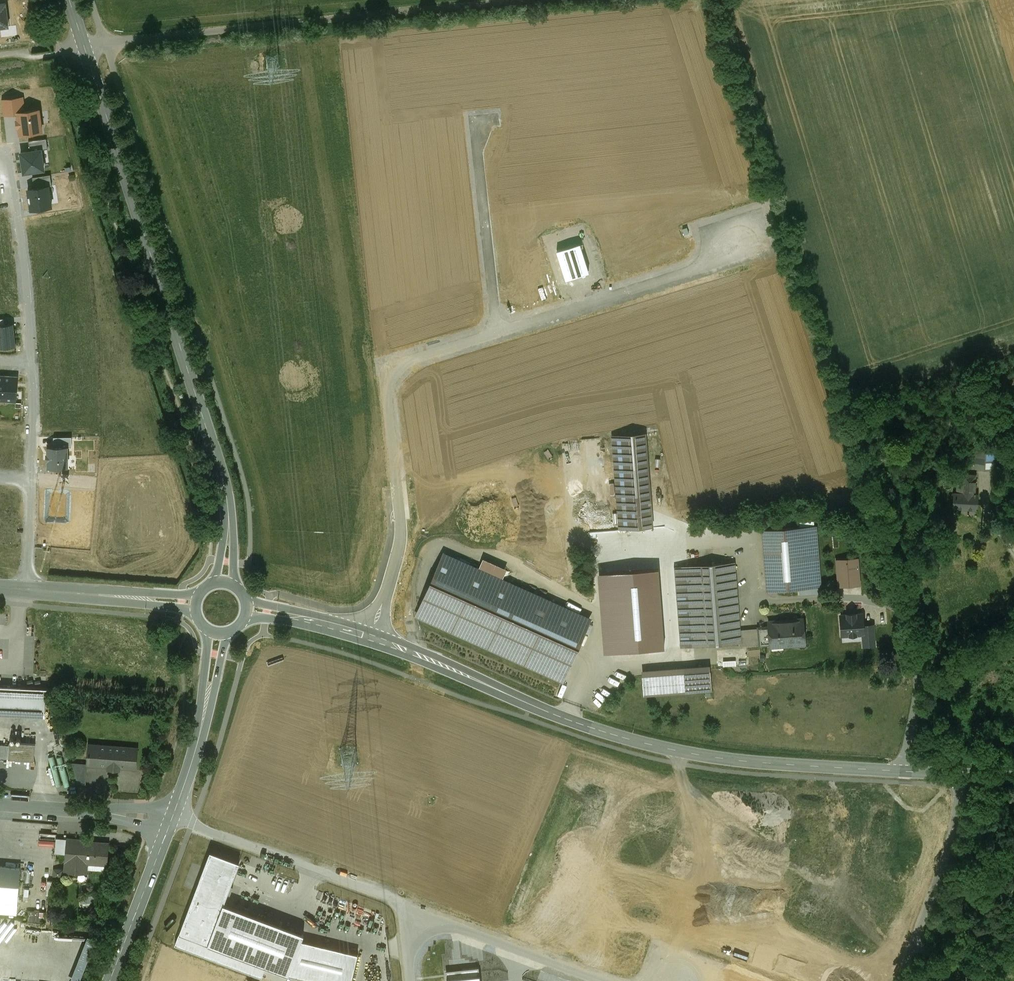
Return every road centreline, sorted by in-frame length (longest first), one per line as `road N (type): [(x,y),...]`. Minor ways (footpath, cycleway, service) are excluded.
road 1 (track): [(708,0),(922,668),(902,772)]
road 2 (tertiary): [(248,609),(375,638),(563,718),(673,750),(956,774)]
road 3 (secondary): [(84,45),(223,480),(226,582)]
road 4 (unclassified): [(106,42),(521,0)]
road 5 (residential): [(401,903),(172,820)]
road 6 (residential): [(401,903),(607,980)]
road 7 (residential): [(0,154),(7,154),(21,236),(31,364)]
road 8 (residential): [(956,774),(950,842),(898,980)]
road 9 (secondary): [(219,633),(197,747),(172,820)]
road 10 (residential): [(0,804),(172,820)]
road 11 (secondary): [(172,820),(110,980)]
road 12 (tertiary): [(27,589),(196,602)]
road 13 (track): [(1013,659),(993,671),(927,751),(906,756)]

